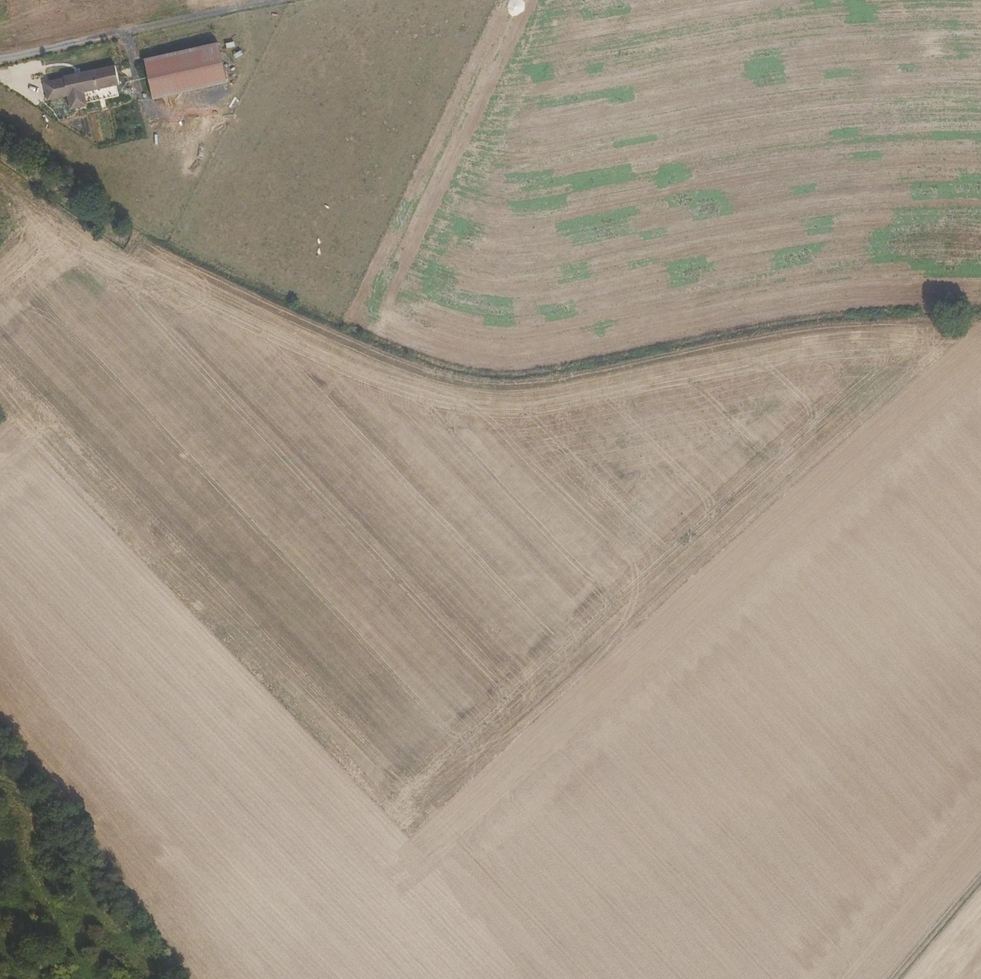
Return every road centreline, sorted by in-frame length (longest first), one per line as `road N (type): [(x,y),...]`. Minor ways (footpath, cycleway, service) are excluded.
road 1 (track): [(0,57),(281,0)]
road 2 (track): [(892,978),(980,879)]

